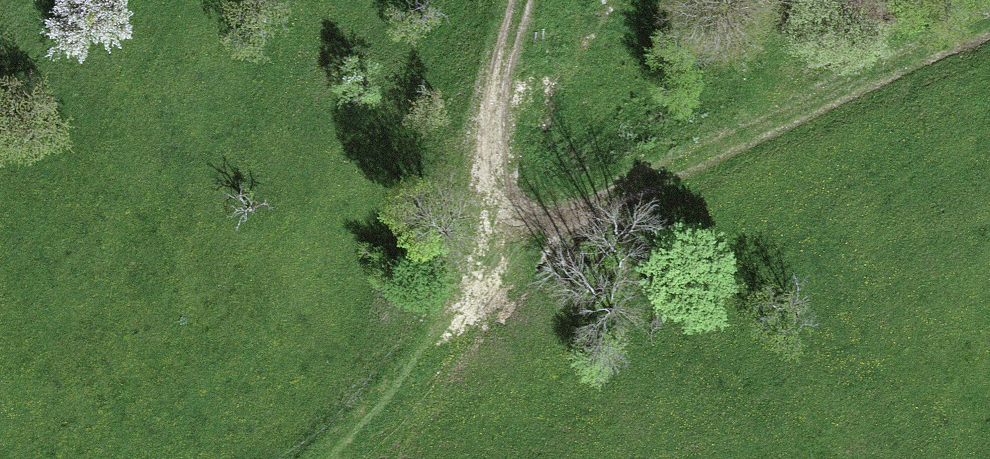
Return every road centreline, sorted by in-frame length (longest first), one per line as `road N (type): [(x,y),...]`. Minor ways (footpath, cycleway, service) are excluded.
road 1 (track): [(520,0),(478,153),(478,180),(487,209),(526,226),(571,217),(989,23)]
road 2 (track): [(327,458),(460,322),(506,220)]

